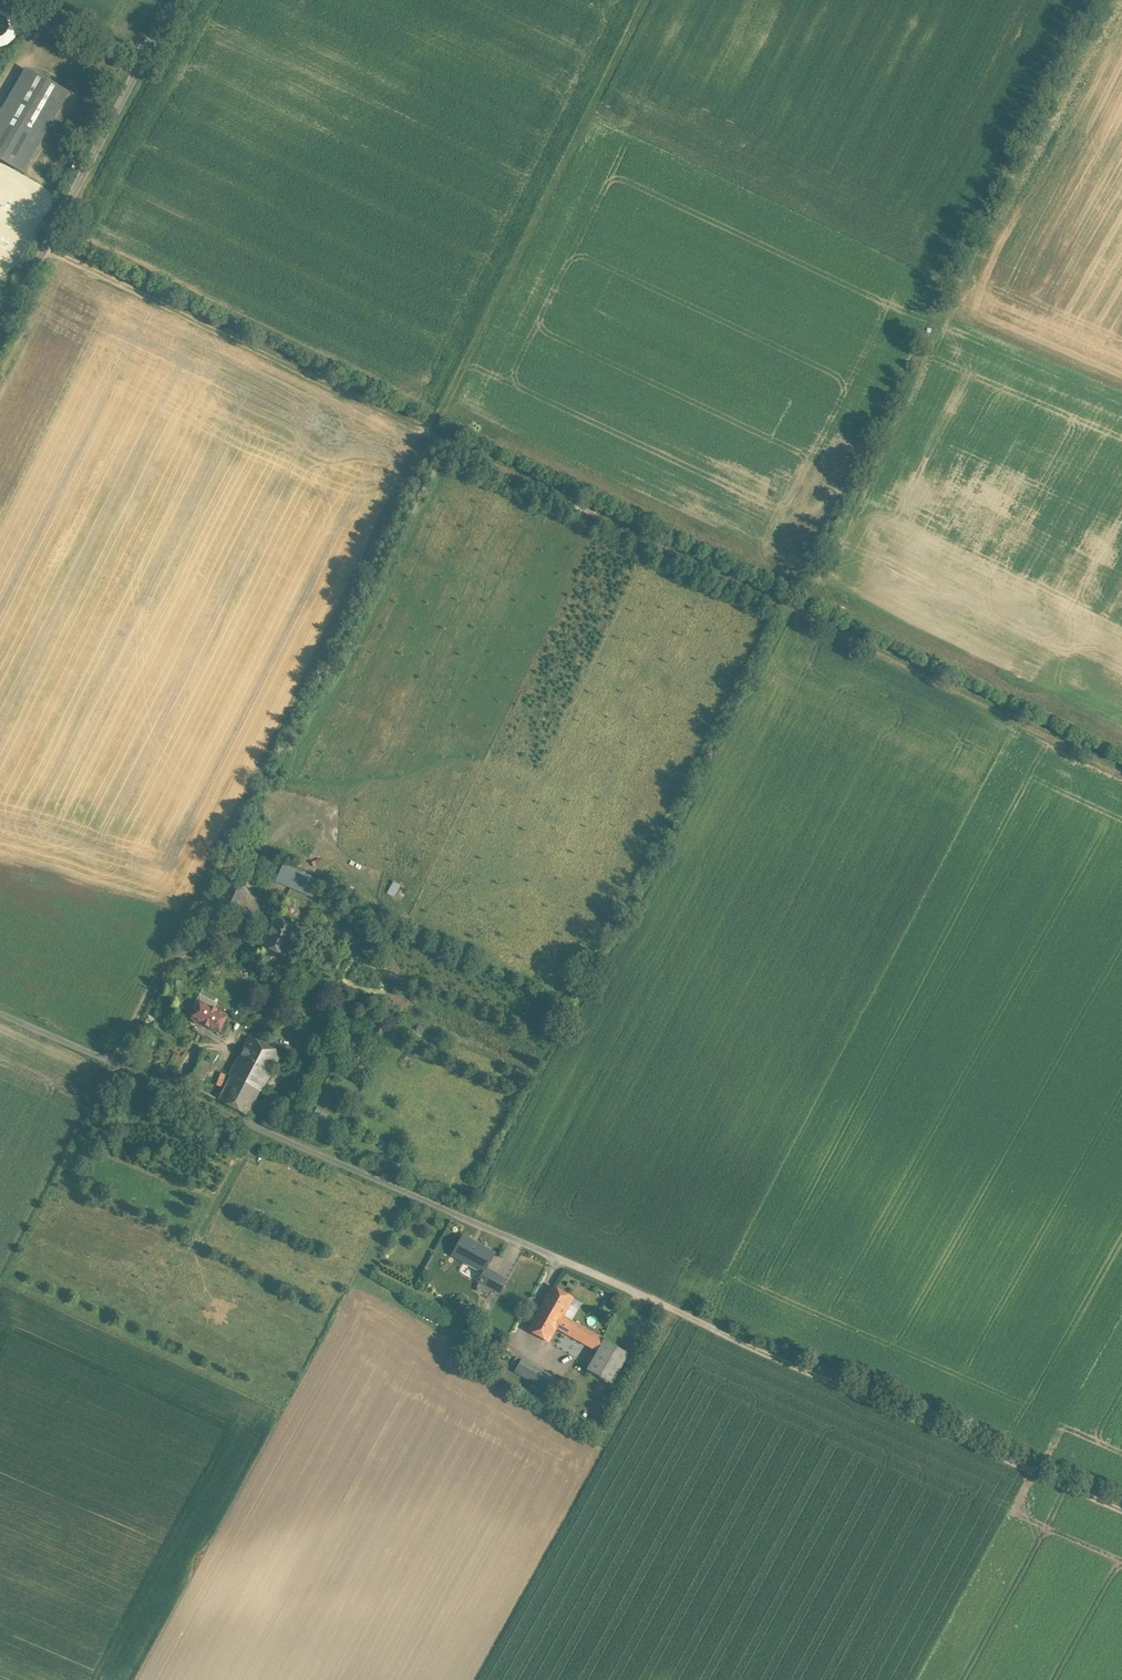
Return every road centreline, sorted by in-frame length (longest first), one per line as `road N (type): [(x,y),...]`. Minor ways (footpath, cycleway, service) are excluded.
road 1 (track): [(0,1013),(1121,1511)]
road 2 (track): [(1121,773),(431,435)]
road 3 (track): [(648,0),(431,435)]
road 4 (track): [(431,435),(45,246)]
road 5 (unclassified): [(173,0),(0,335)]
road 6 (track): [(114,1062),(174,959),(232,934)]
road 7 (track): [(143,60),(35,0)]

